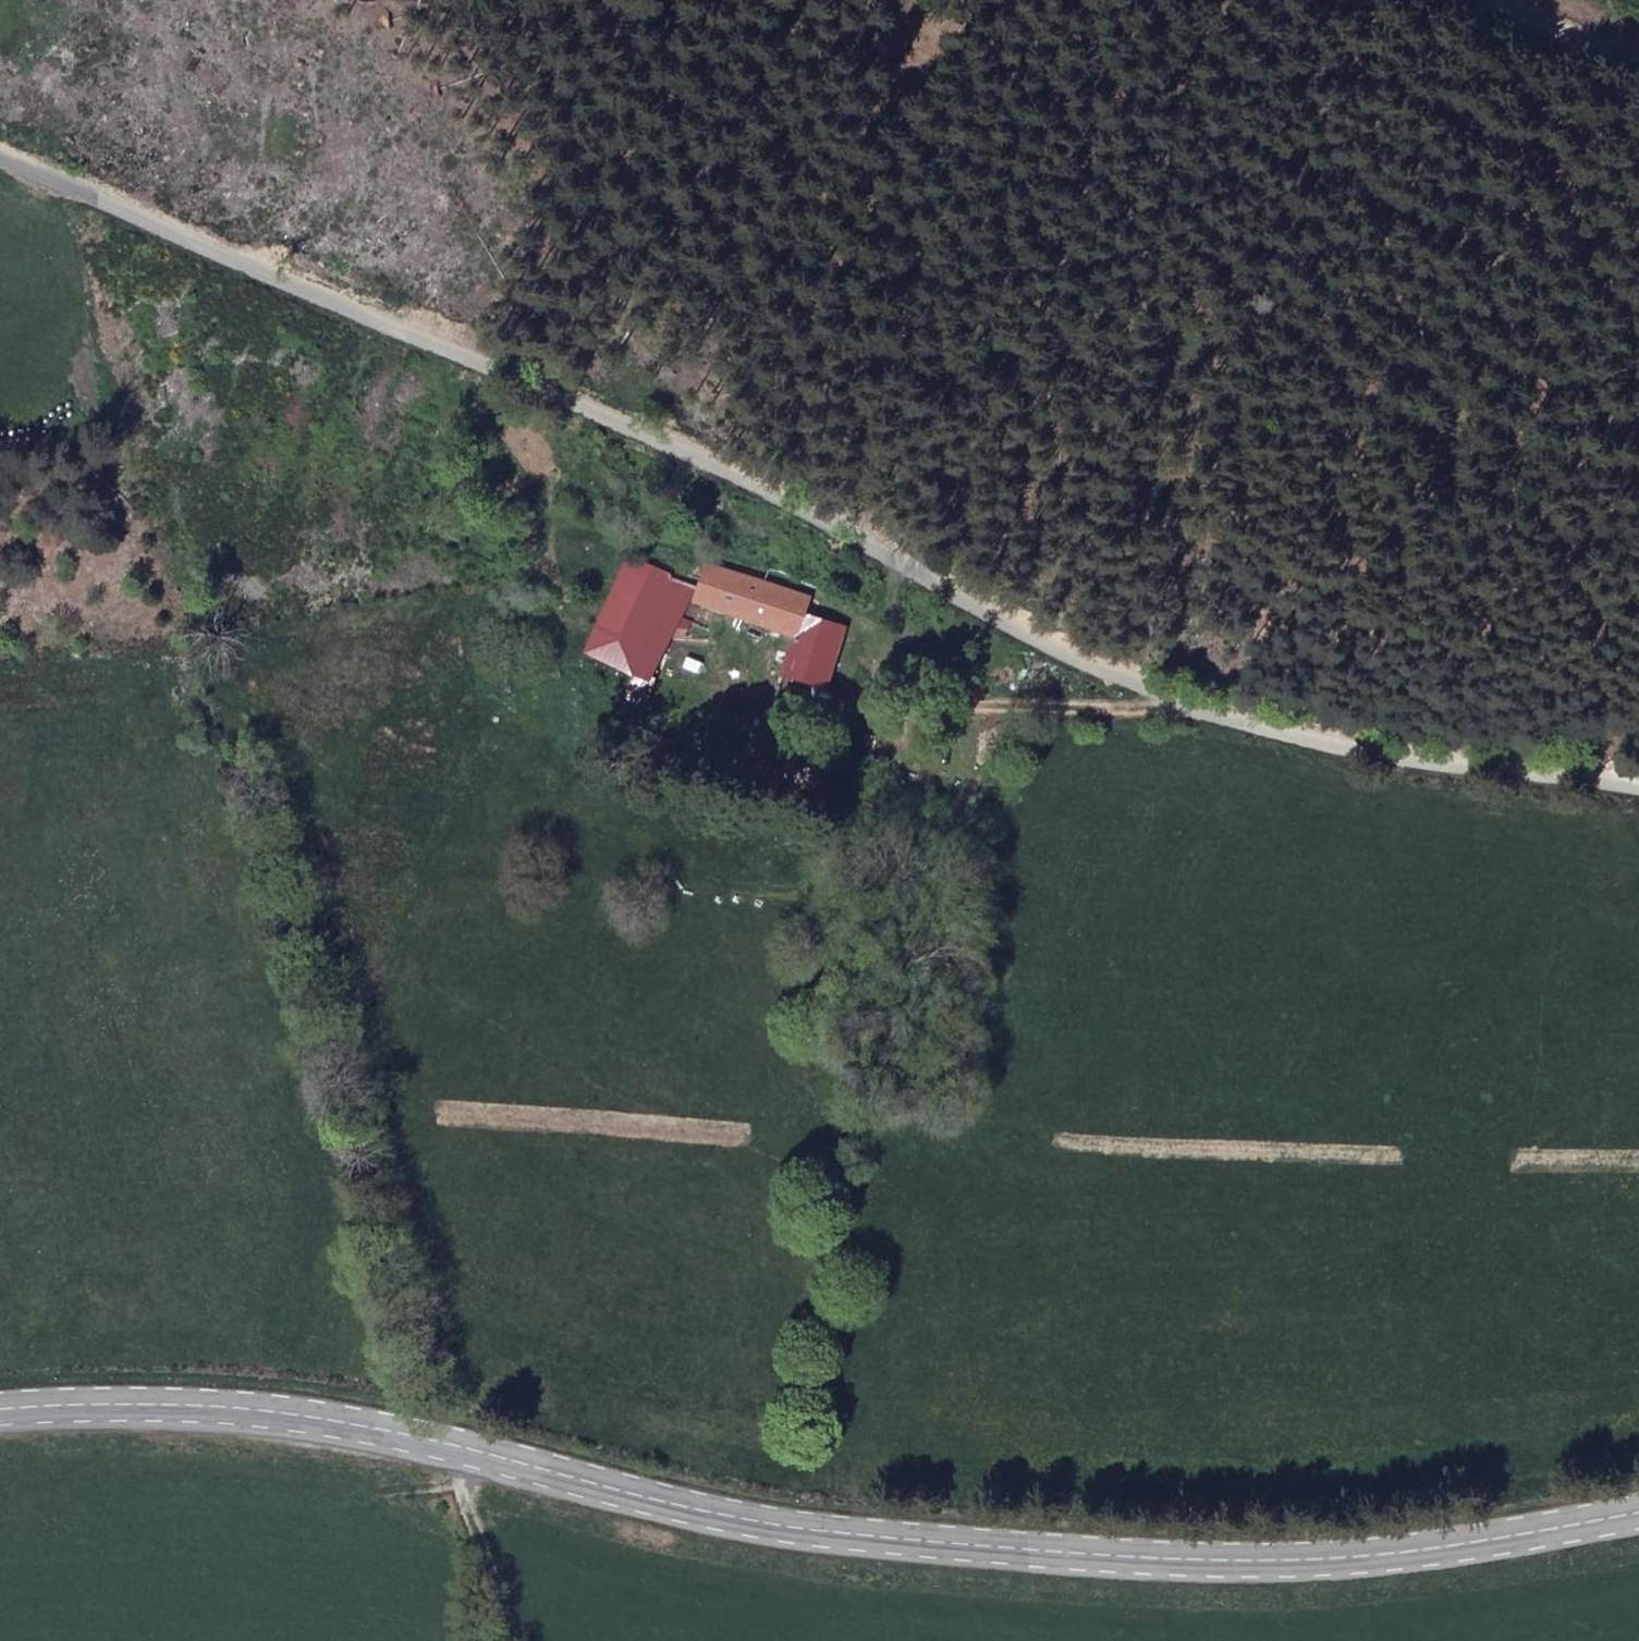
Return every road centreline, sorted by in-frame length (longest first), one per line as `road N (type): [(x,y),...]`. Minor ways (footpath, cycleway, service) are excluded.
road 1 (residential): [(0,154),(617,427),(1182,697),(1404,759),(1638,789)]
road 2 (secondary): [(0,1411),(229,1403),(401,1433),(604,1488),(799,1524),(998,1546),(1288,1563),(1530,1535),(1638,1512)]

